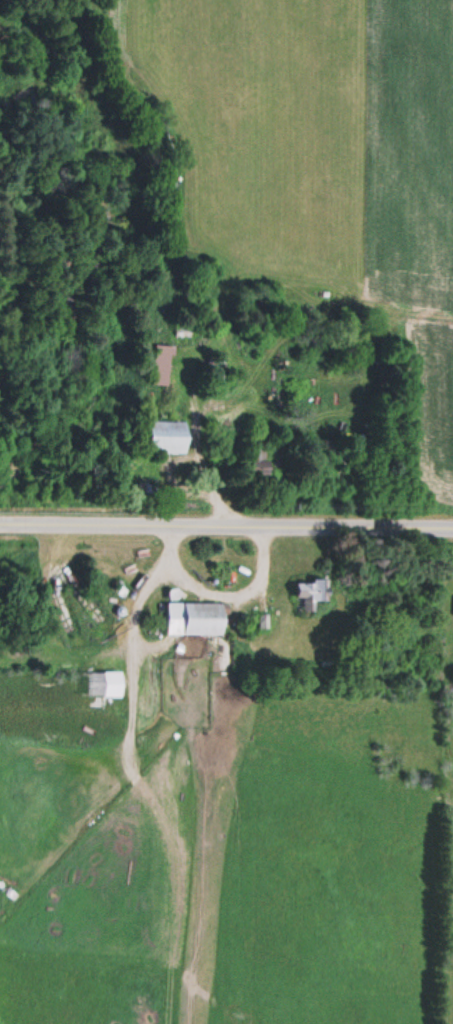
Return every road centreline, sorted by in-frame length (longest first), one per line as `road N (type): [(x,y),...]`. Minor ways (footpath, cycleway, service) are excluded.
road 1 (residential): [(452,528),(0,521)]

